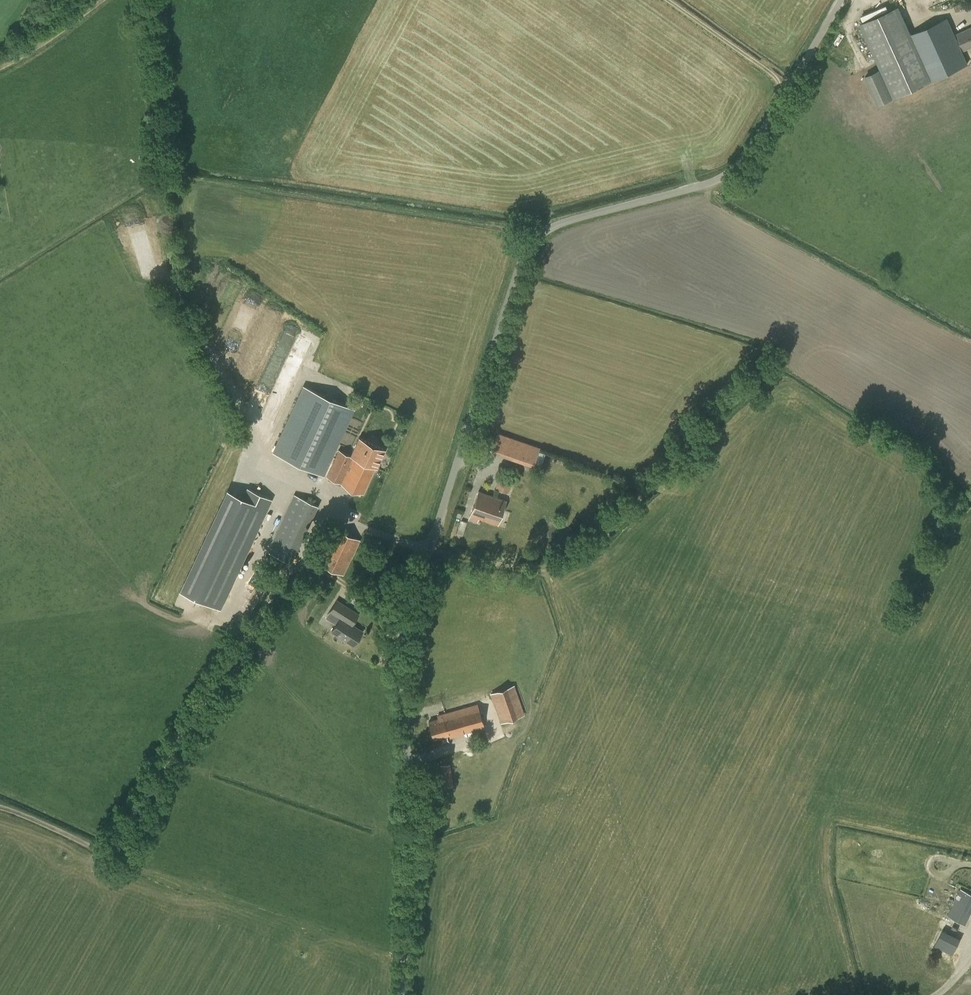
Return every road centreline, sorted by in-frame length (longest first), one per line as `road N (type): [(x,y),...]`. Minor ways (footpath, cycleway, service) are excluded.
road 1 (unclassified): [(403,994),(415,860),(400,651),(525,245),(533,233),(731,173),(845,0)]
road 2 (track): [(0,68),(103,0)]

